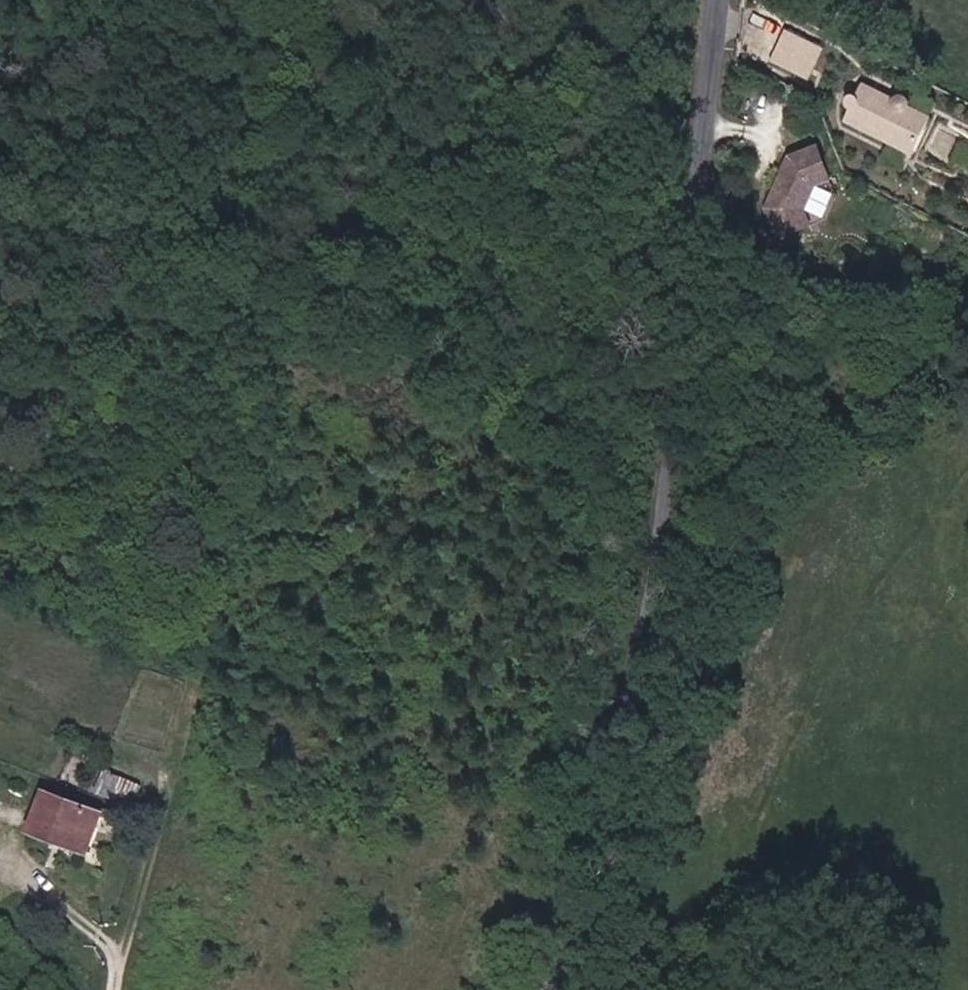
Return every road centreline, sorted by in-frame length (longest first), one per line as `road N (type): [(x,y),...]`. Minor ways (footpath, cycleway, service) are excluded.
road 1 (tertiary): [(546,989),(659,575),(713,0)]

